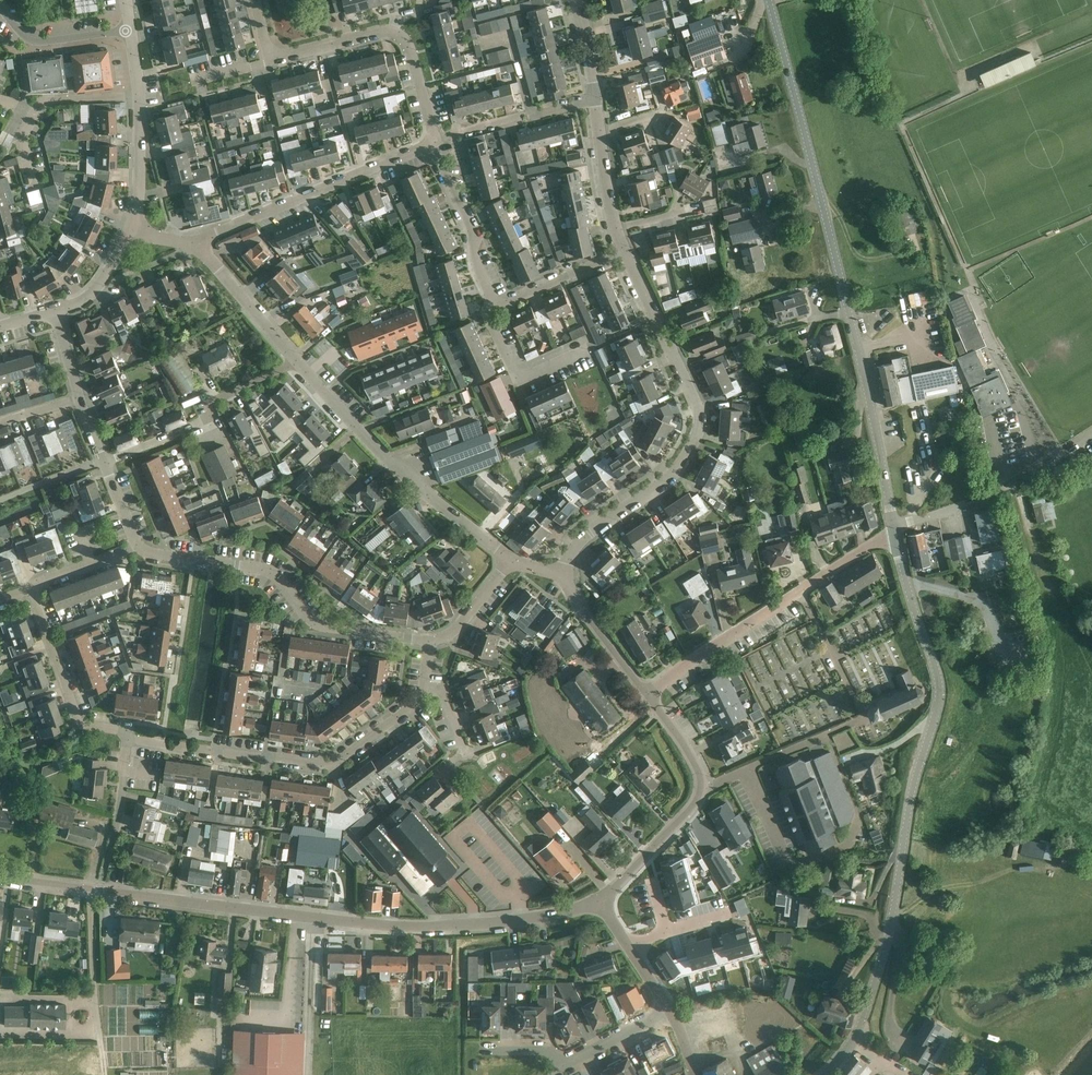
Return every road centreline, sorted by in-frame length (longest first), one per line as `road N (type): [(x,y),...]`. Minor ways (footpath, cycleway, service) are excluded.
road 1 (residential): [(599,899),(522,920),(408,927),(0,878)]
road 2 (unclassified): [(822,1074),(852,1041),(881,962),(910,796),(939,696),(895,531)]
road 3 (unclassified): [(895,531),(769,0)]
road 4 (residential): [(563,573),(589,532),(681,465),(701,421),(625,251)]
road 5 (residential): [(128,738),(333,766),(421,699),(424,687)]
road 6 (residential): [(137,545),(265,569),(321,626),(430,640)]
road 7 (residential): [(648,695),(895,531)]
road 8 (residential): [(511,560),(388,460),(295,360)]
road 9 (residential): [(599,899),(699,794),(694,764),(648,695)]
road 10 (residential): [(198,246),(433,139)]
road 11 (residential): [(433,139),(409,46),(396,33),(273,56)]
road 12 (unclassified): [(895,531),(1000,489),(1091,431)]
road 13 (residential): [(104,462),(202,421),(220,396),(295,360)]
road 14 (residential): [(131,232),(141,155),(130,30)]
road 15 (residential): [(31,589),(79,725),(128,738)]
road 16 (residential): [(433,139),(492,300)]
road 17 (residential): [(587,349),(517,380),(487,312),(492,300)]
road 18 (track): [(305,1074),(313,918)]
road 19 (residential): [(295,360),(198,246)]
road 20 (residential): [(648,695),(563,573)]
road 21 (residential): [(492,300),(506,304),(625,251)]
road 22 (residential): [(0,7),(36,41),(130,30)]
road 23 (residential): [(669,1010),(560,1065)]

